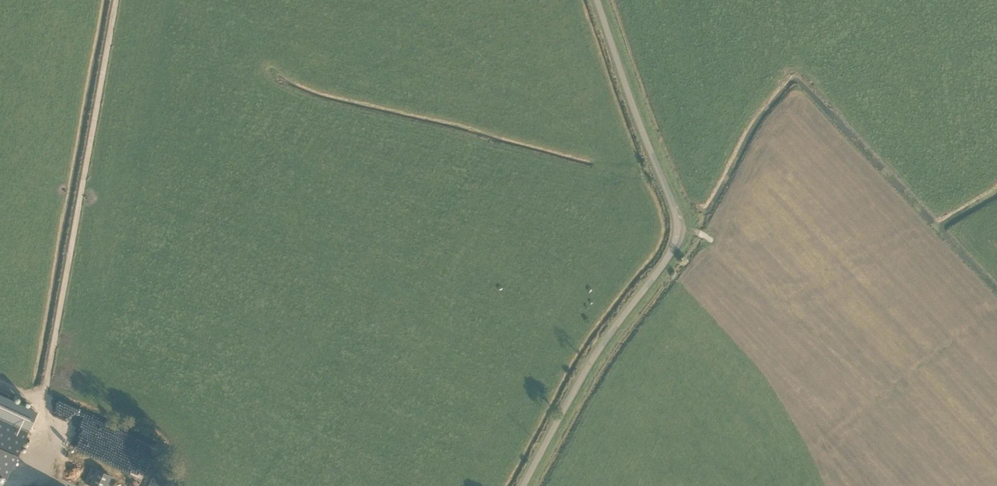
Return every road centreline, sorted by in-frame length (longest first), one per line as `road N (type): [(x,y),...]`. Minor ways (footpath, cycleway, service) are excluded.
road 1 (tertiary): [(524,485),(595,357),(677,237),(670,196),(597,0)]

